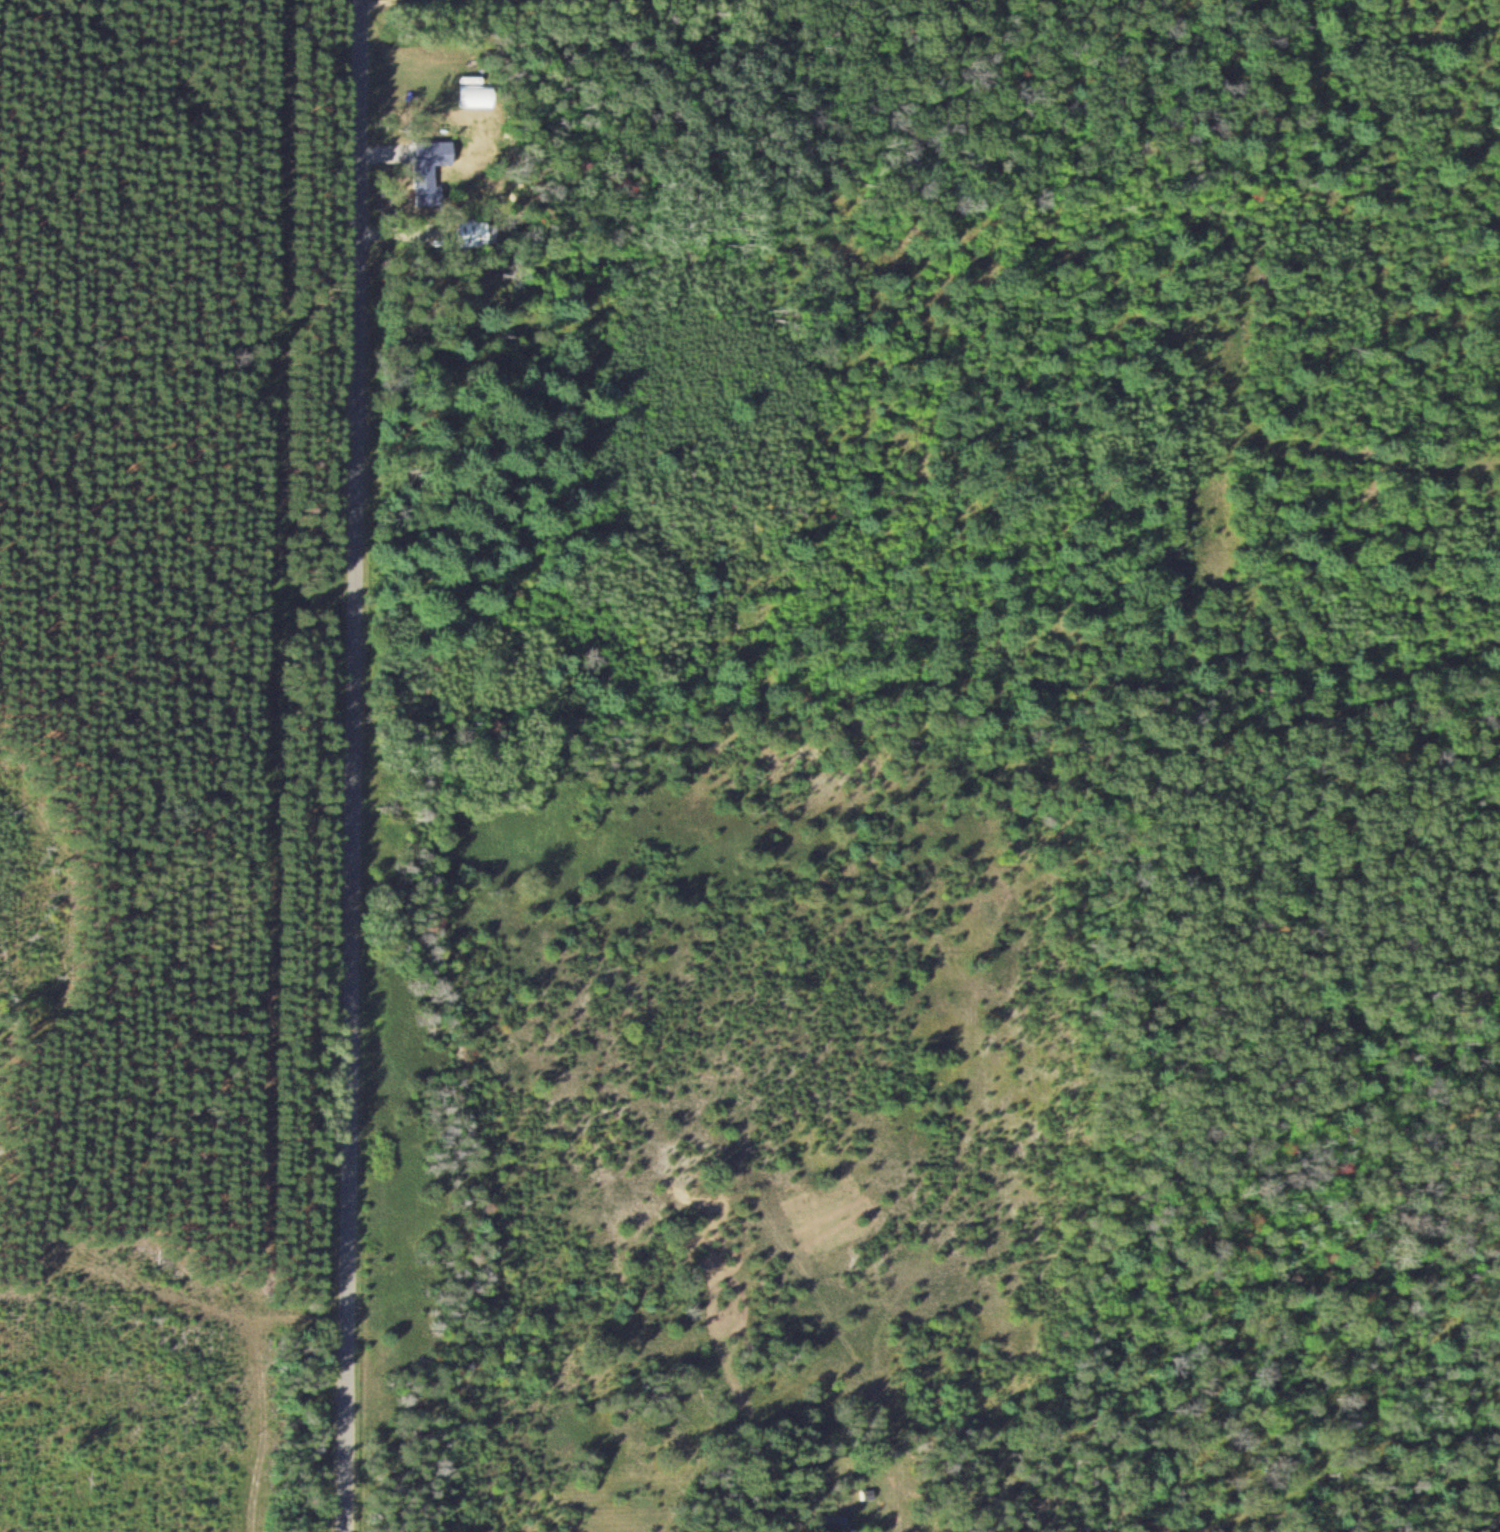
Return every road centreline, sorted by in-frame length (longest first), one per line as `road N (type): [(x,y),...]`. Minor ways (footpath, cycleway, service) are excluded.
road 1 (residential): [(346,1531),(363,0)]

